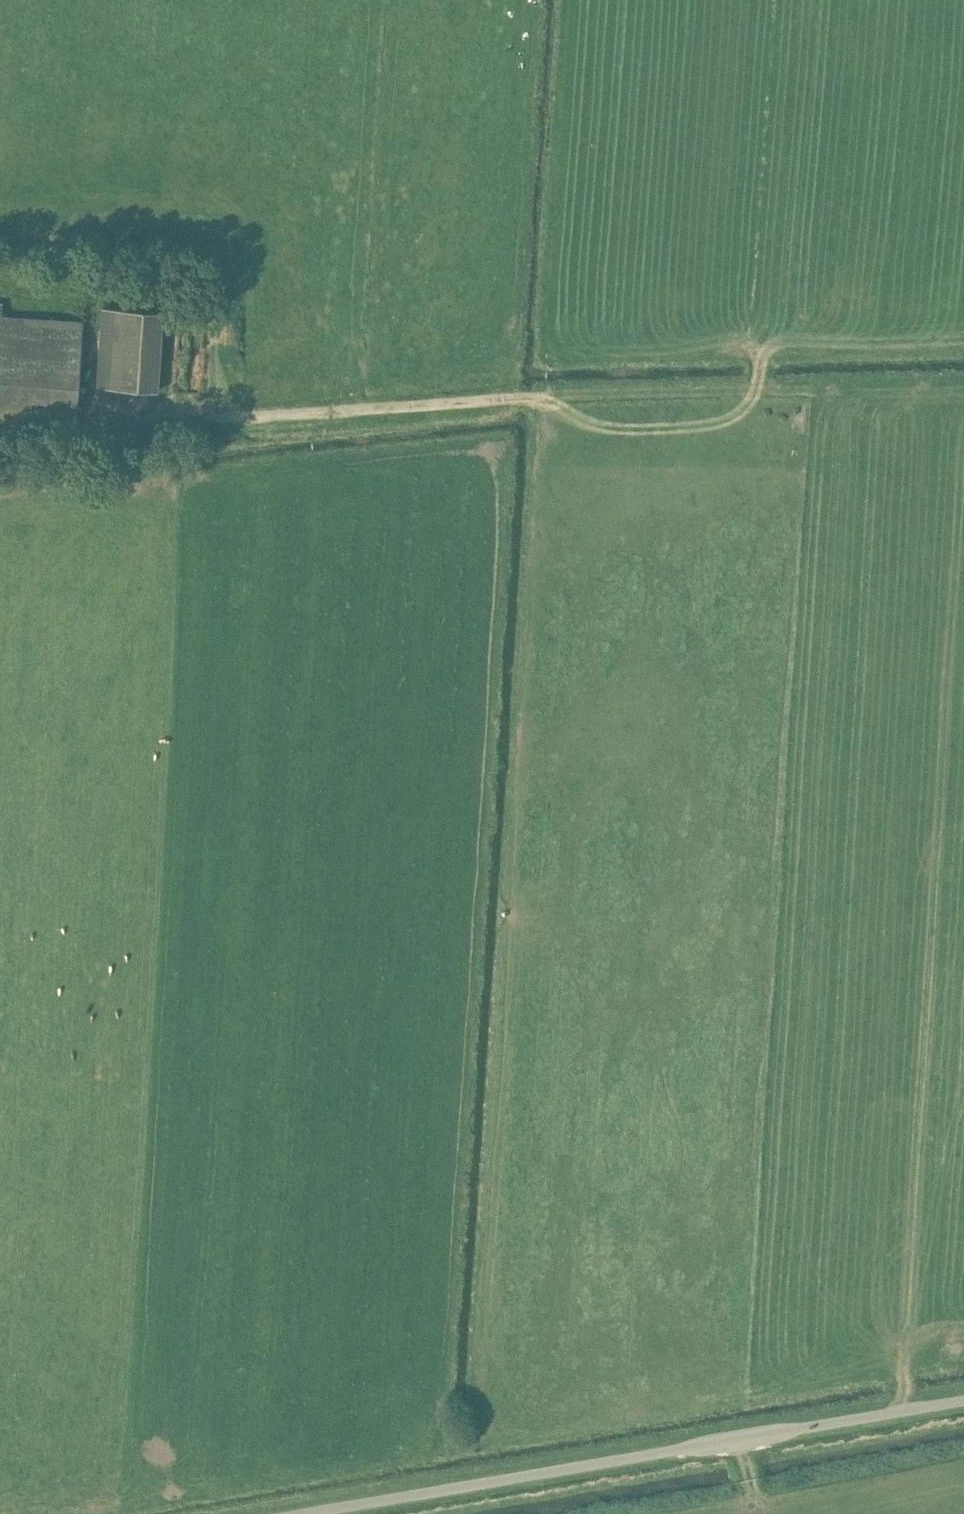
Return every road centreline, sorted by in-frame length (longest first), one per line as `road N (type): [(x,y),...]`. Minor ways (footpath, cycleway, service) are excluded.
road 1 (unclassified): [(963,1401),(313,1513)]

